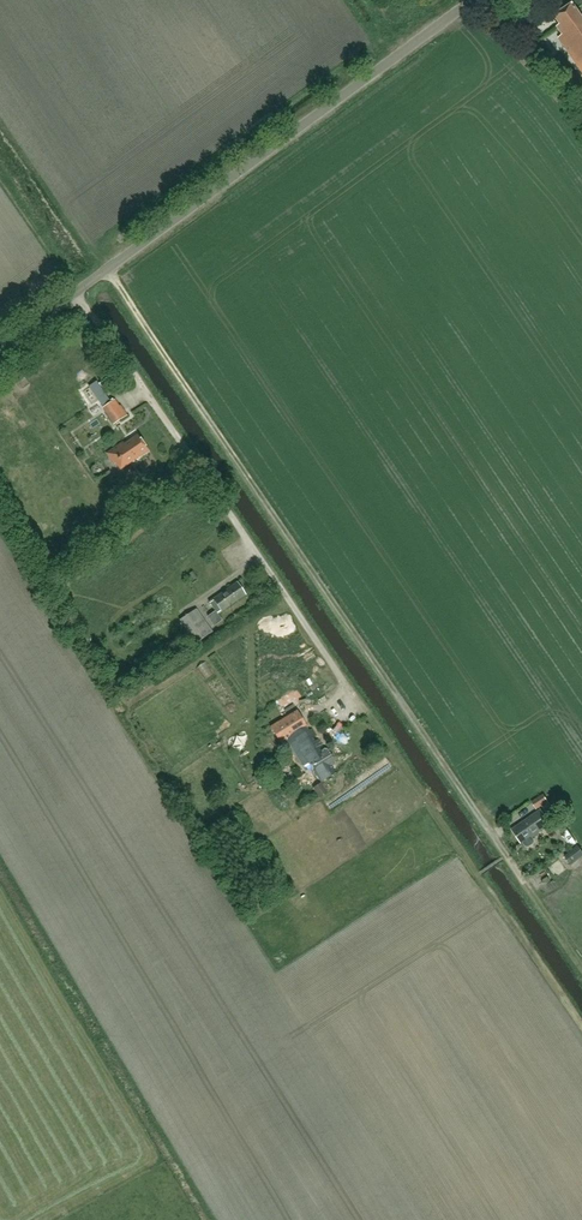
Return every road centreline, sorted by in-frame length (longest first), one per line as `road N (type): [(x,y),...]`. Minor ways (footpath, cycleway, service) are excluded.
road 1 (track): [(107,271),(524,880)]
road 2 (unclassified): [(79,292),(367,711)]
road 3 (unclassified): [(79,292),(475,0)]

